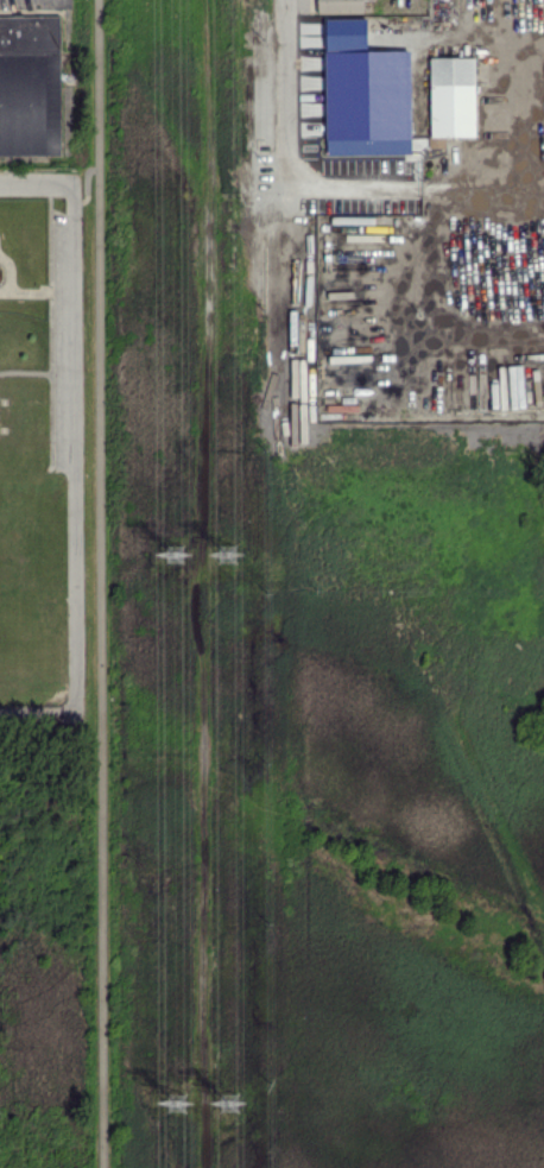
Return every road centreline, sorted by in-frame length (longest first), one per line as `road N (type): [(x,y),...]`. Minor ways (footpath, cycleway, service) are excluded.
road 1 (residential): [(291,0),(295,272)]

